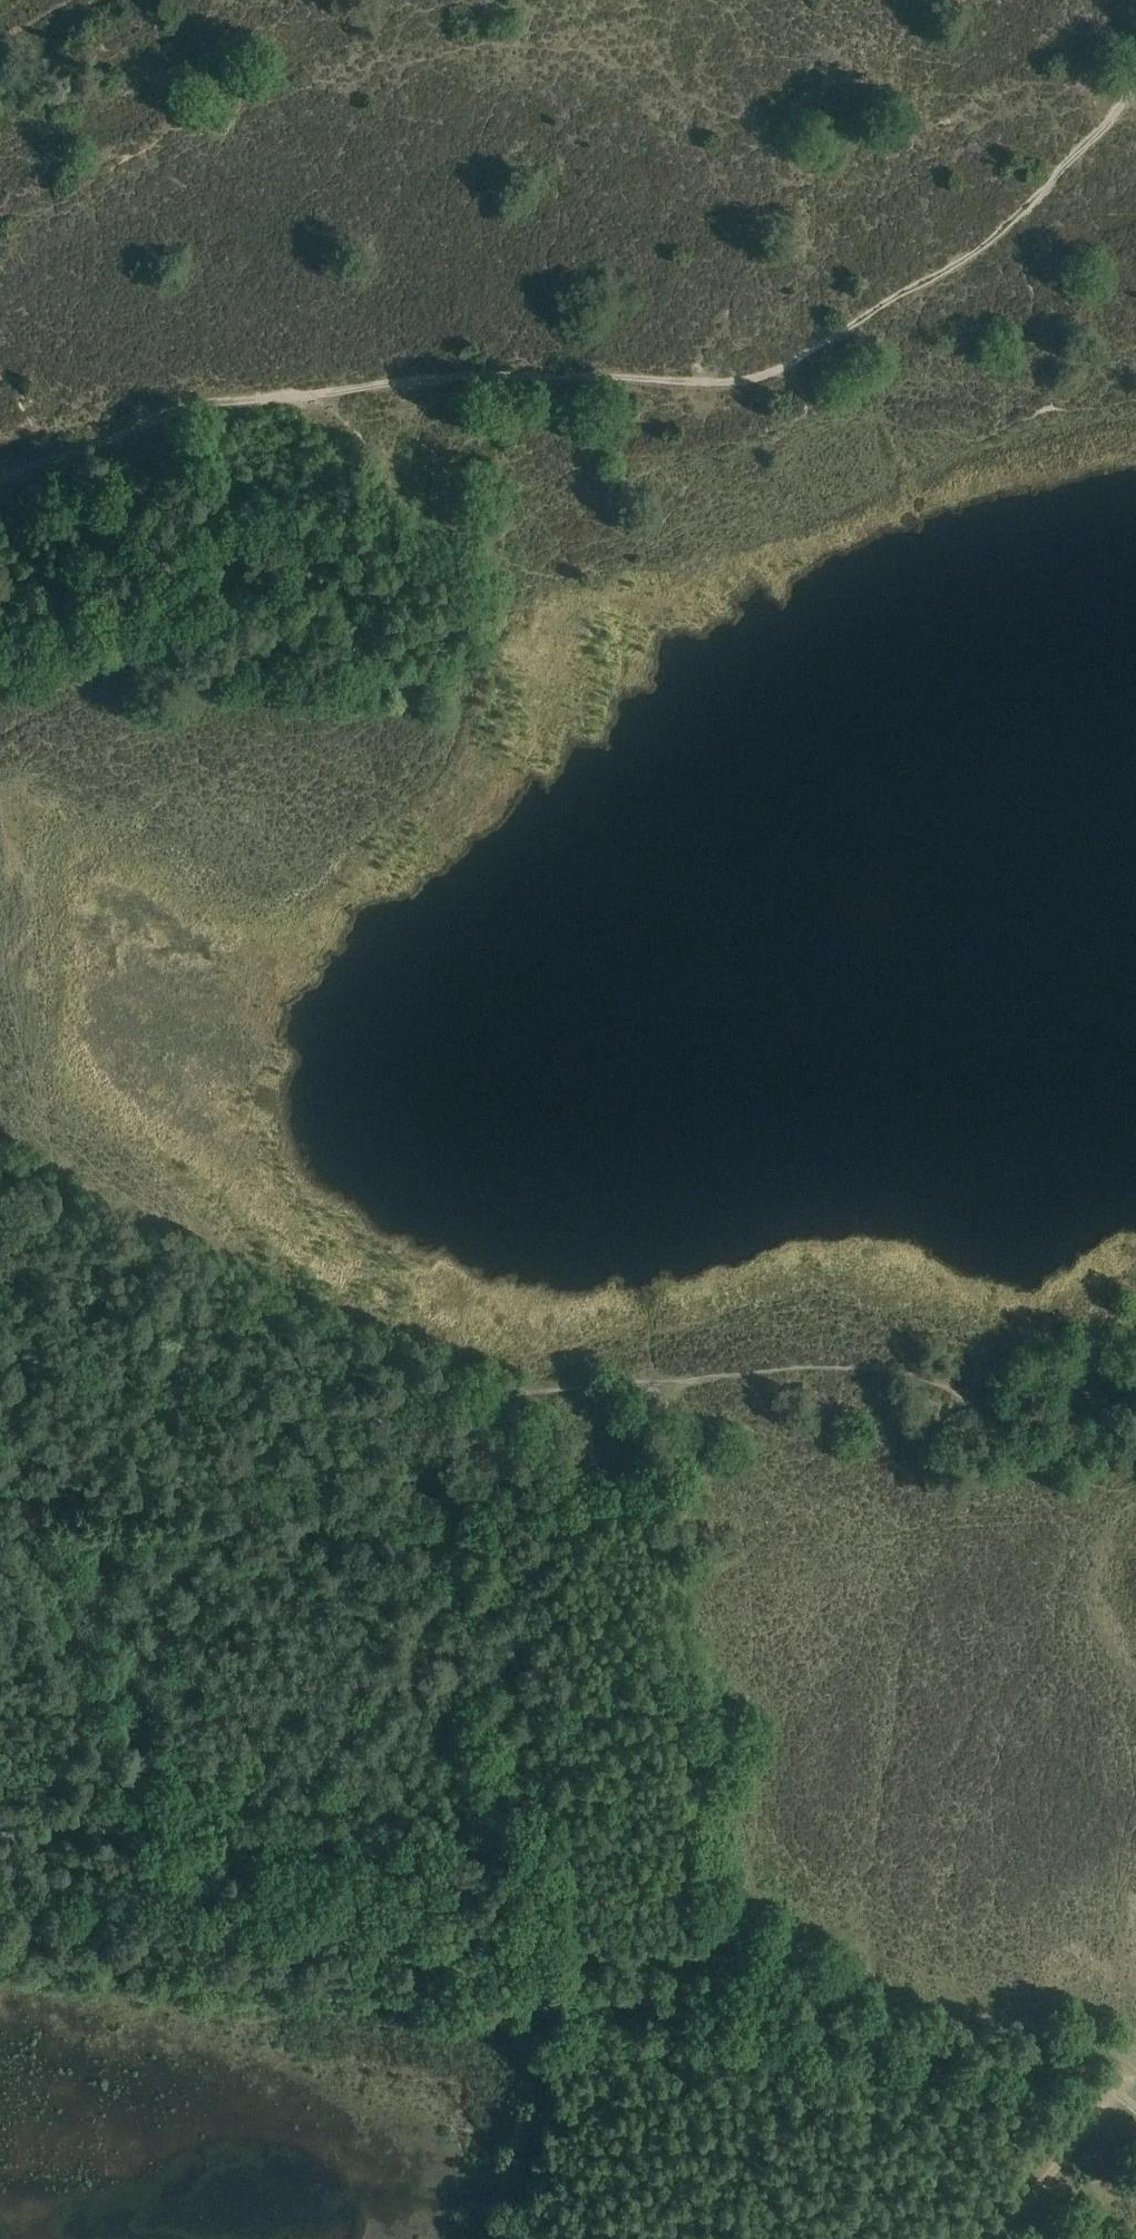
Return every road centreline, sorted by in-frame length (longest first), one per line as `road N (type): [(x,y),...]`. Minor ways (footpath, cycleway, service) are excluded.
road 1 (track): [(0,1881),(565,1994),(693,2003),(1068,2060),(1116,2089)]

